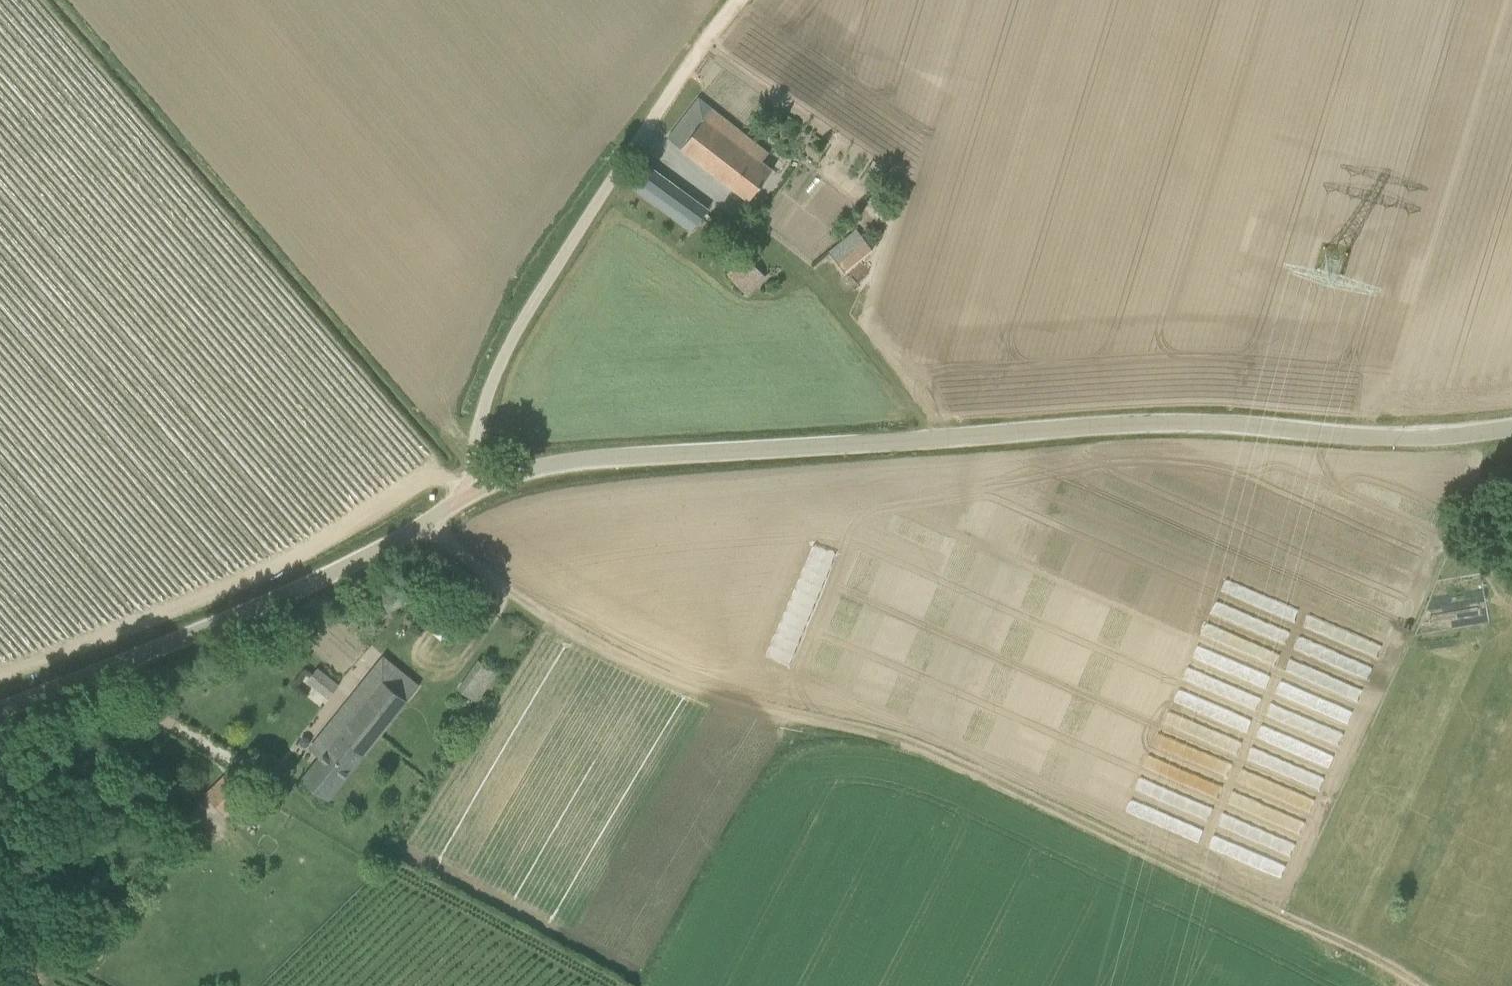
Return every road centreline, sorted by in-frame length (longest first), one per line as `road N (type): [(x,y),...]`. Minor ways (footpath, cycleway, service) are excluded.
road 1 (track): [(440,512),(514,595),(683,689),(872,728),(948,755),(1431,985)]
road 2 (unclassified): [(468,495),(583,459),(1180,423),(1427,438),(1511,427)]
road 3 (unclassified): [(739,0),(612,177),(513,342),(494,383),(468,495)]
road 4 (unclassified): [(0,707),(411,533),(468,495)]

